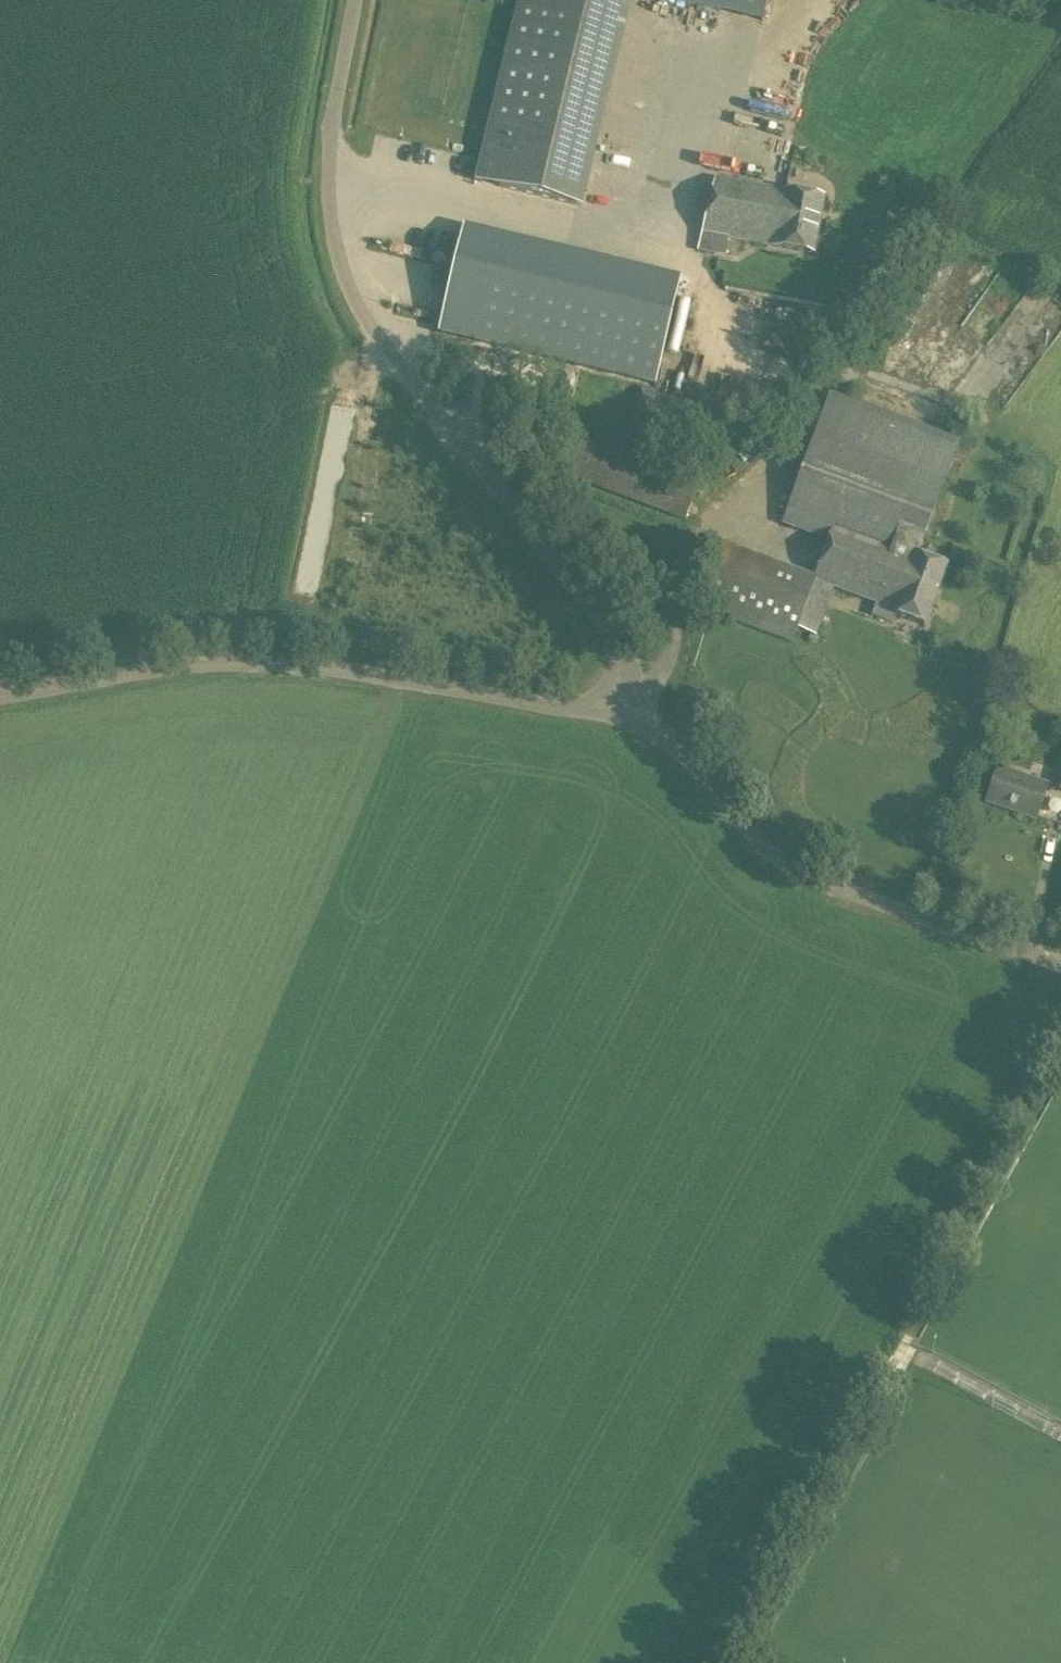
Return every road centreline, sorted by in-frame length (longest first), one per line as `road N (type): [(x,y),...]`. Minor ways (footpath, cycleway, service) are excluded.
road 1 (unclassified): [(621,720),(625,675),(615,641),(350,288),(328,174),(355,0)]
road 2 (unclassified): [(0,695),(159,667),(276,661),(621,720)]
road 3 (unclassified): [(621,720),(674,746),(770,851),(815,881),(1044,958)]

